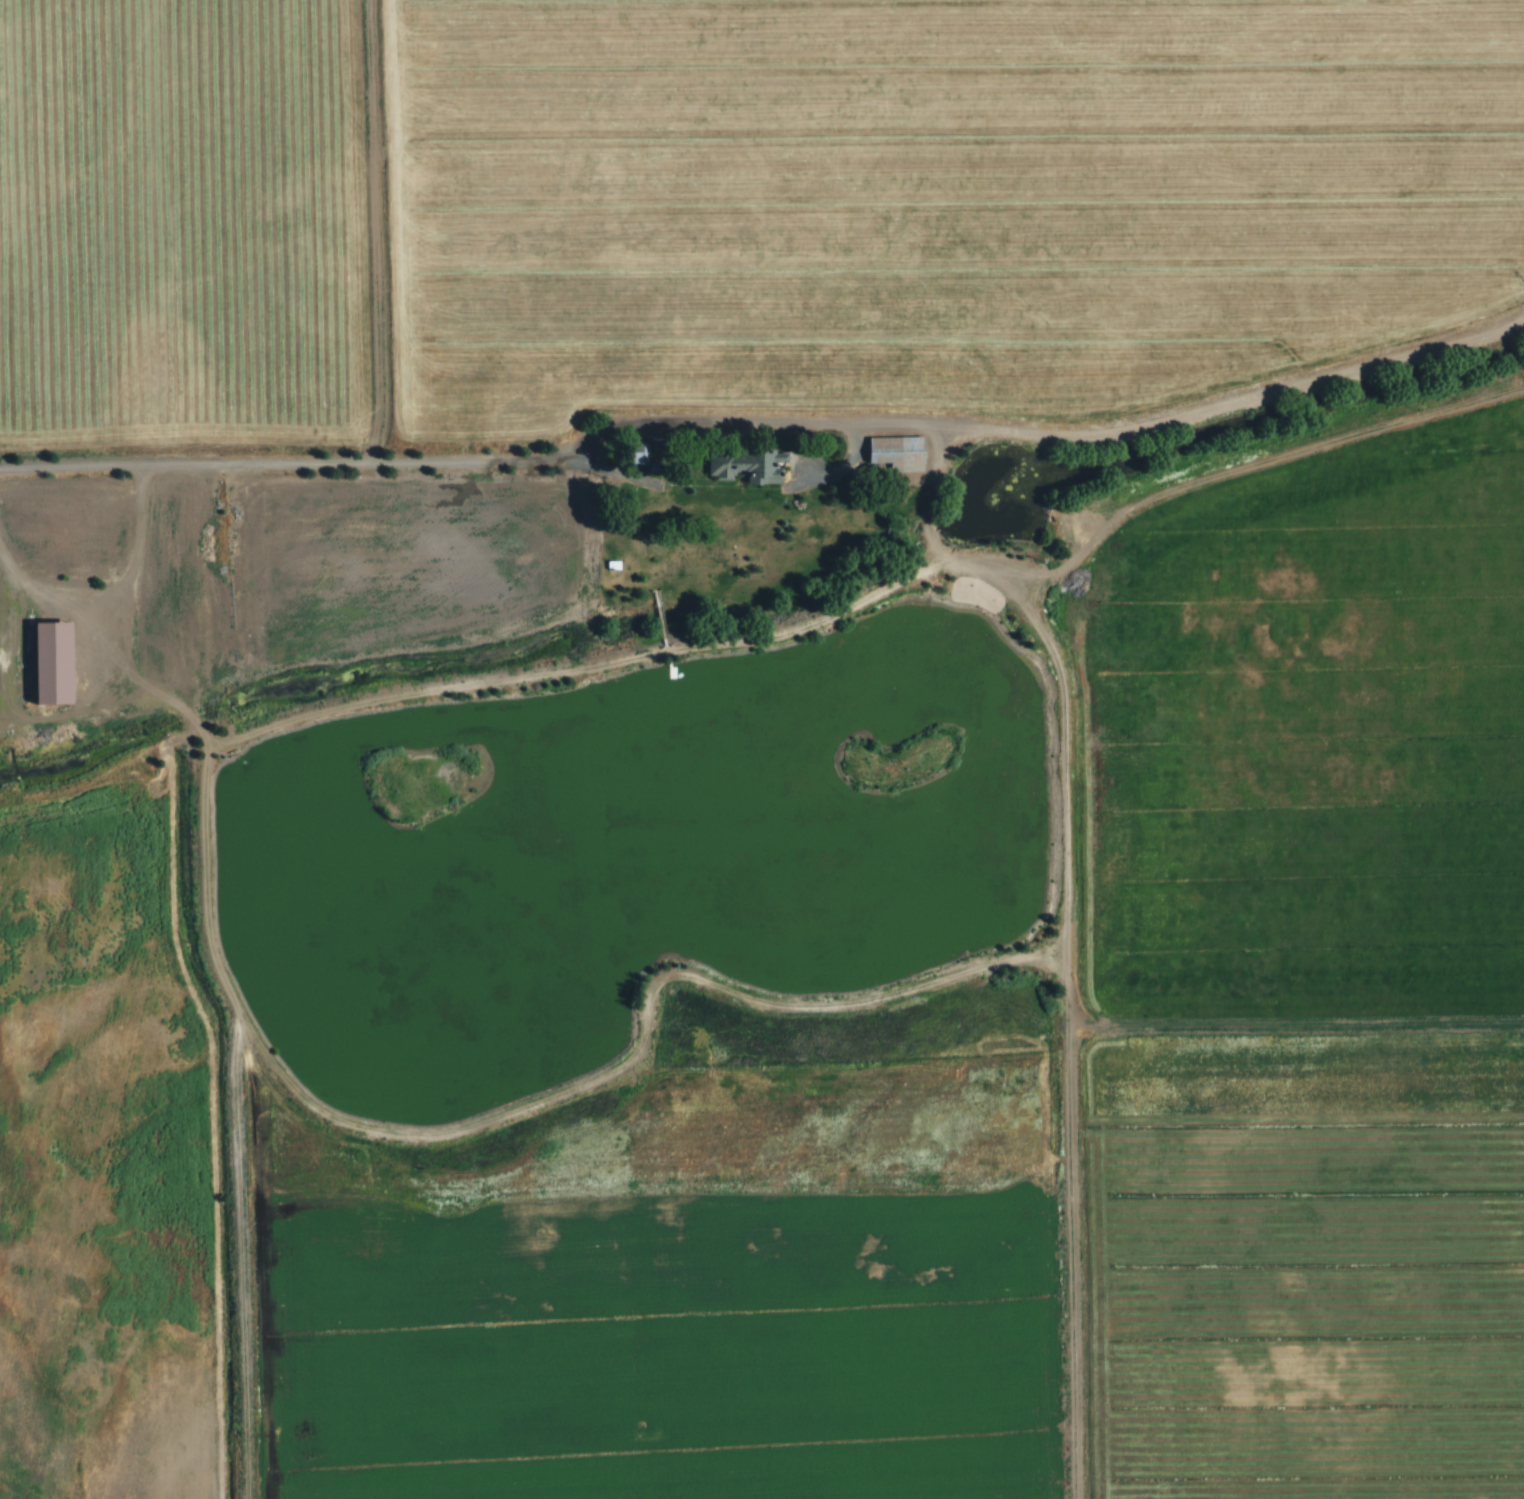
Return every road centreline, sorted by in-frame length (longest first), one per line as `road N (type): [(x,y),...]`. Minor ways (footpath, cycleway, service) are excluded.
road 1 (track): [(995,571),(1077,572),(1123,524),(1192,488),(1523,391)]

